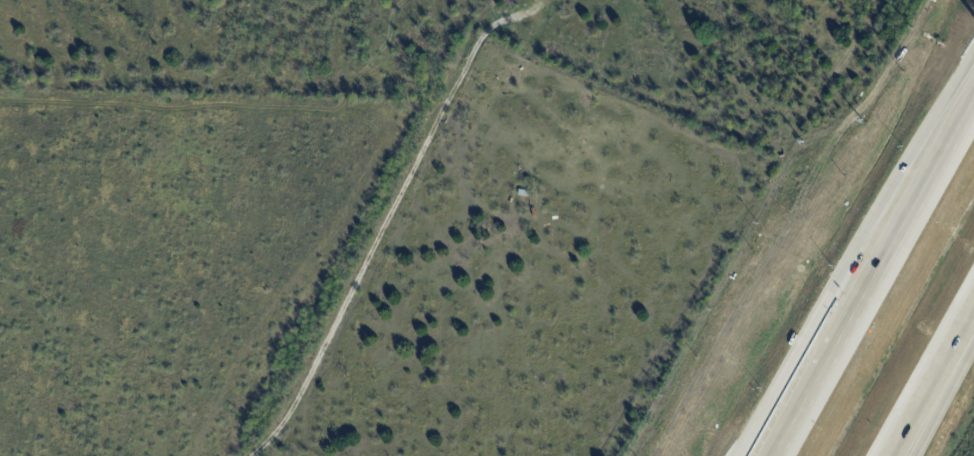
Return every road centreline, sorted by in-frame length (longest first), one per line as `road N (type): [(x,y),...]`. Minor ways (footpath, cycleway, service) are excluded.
road 1 (motorway): [(973,60),(739,455)]
road 2 (motorway): [(973,91),(771,455)]
road 3 (motorway): [(890,455),(973,305)]
road 4 (motorway): [(904,455),(973,307)]

